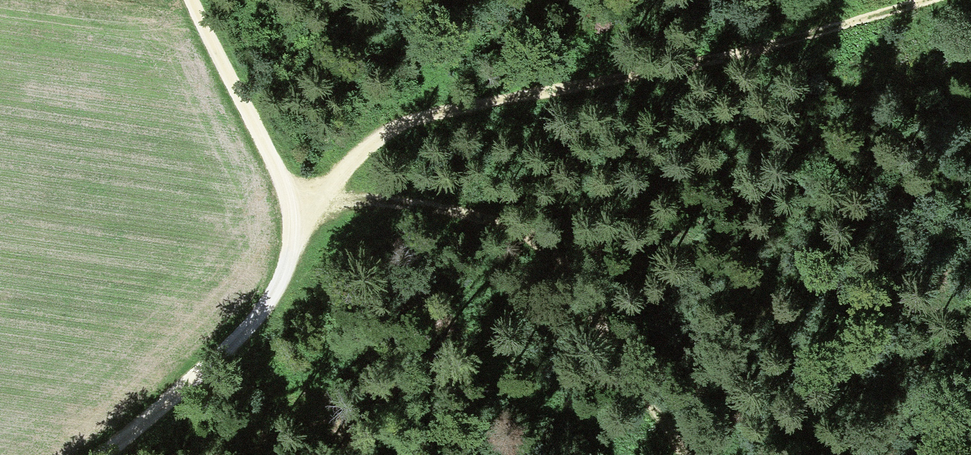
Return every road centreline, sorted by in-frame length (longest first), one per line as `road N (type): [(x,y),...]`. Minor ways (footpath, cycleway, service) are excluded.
road 1 (track): [(673,454),(593,325),(511,223),(382,198),(293,220),(350,160),(408,127),(511,94),(780,44),(929,0)]
road 2 (track): [(100,454),(250,323),(293,220),(186,0)]

